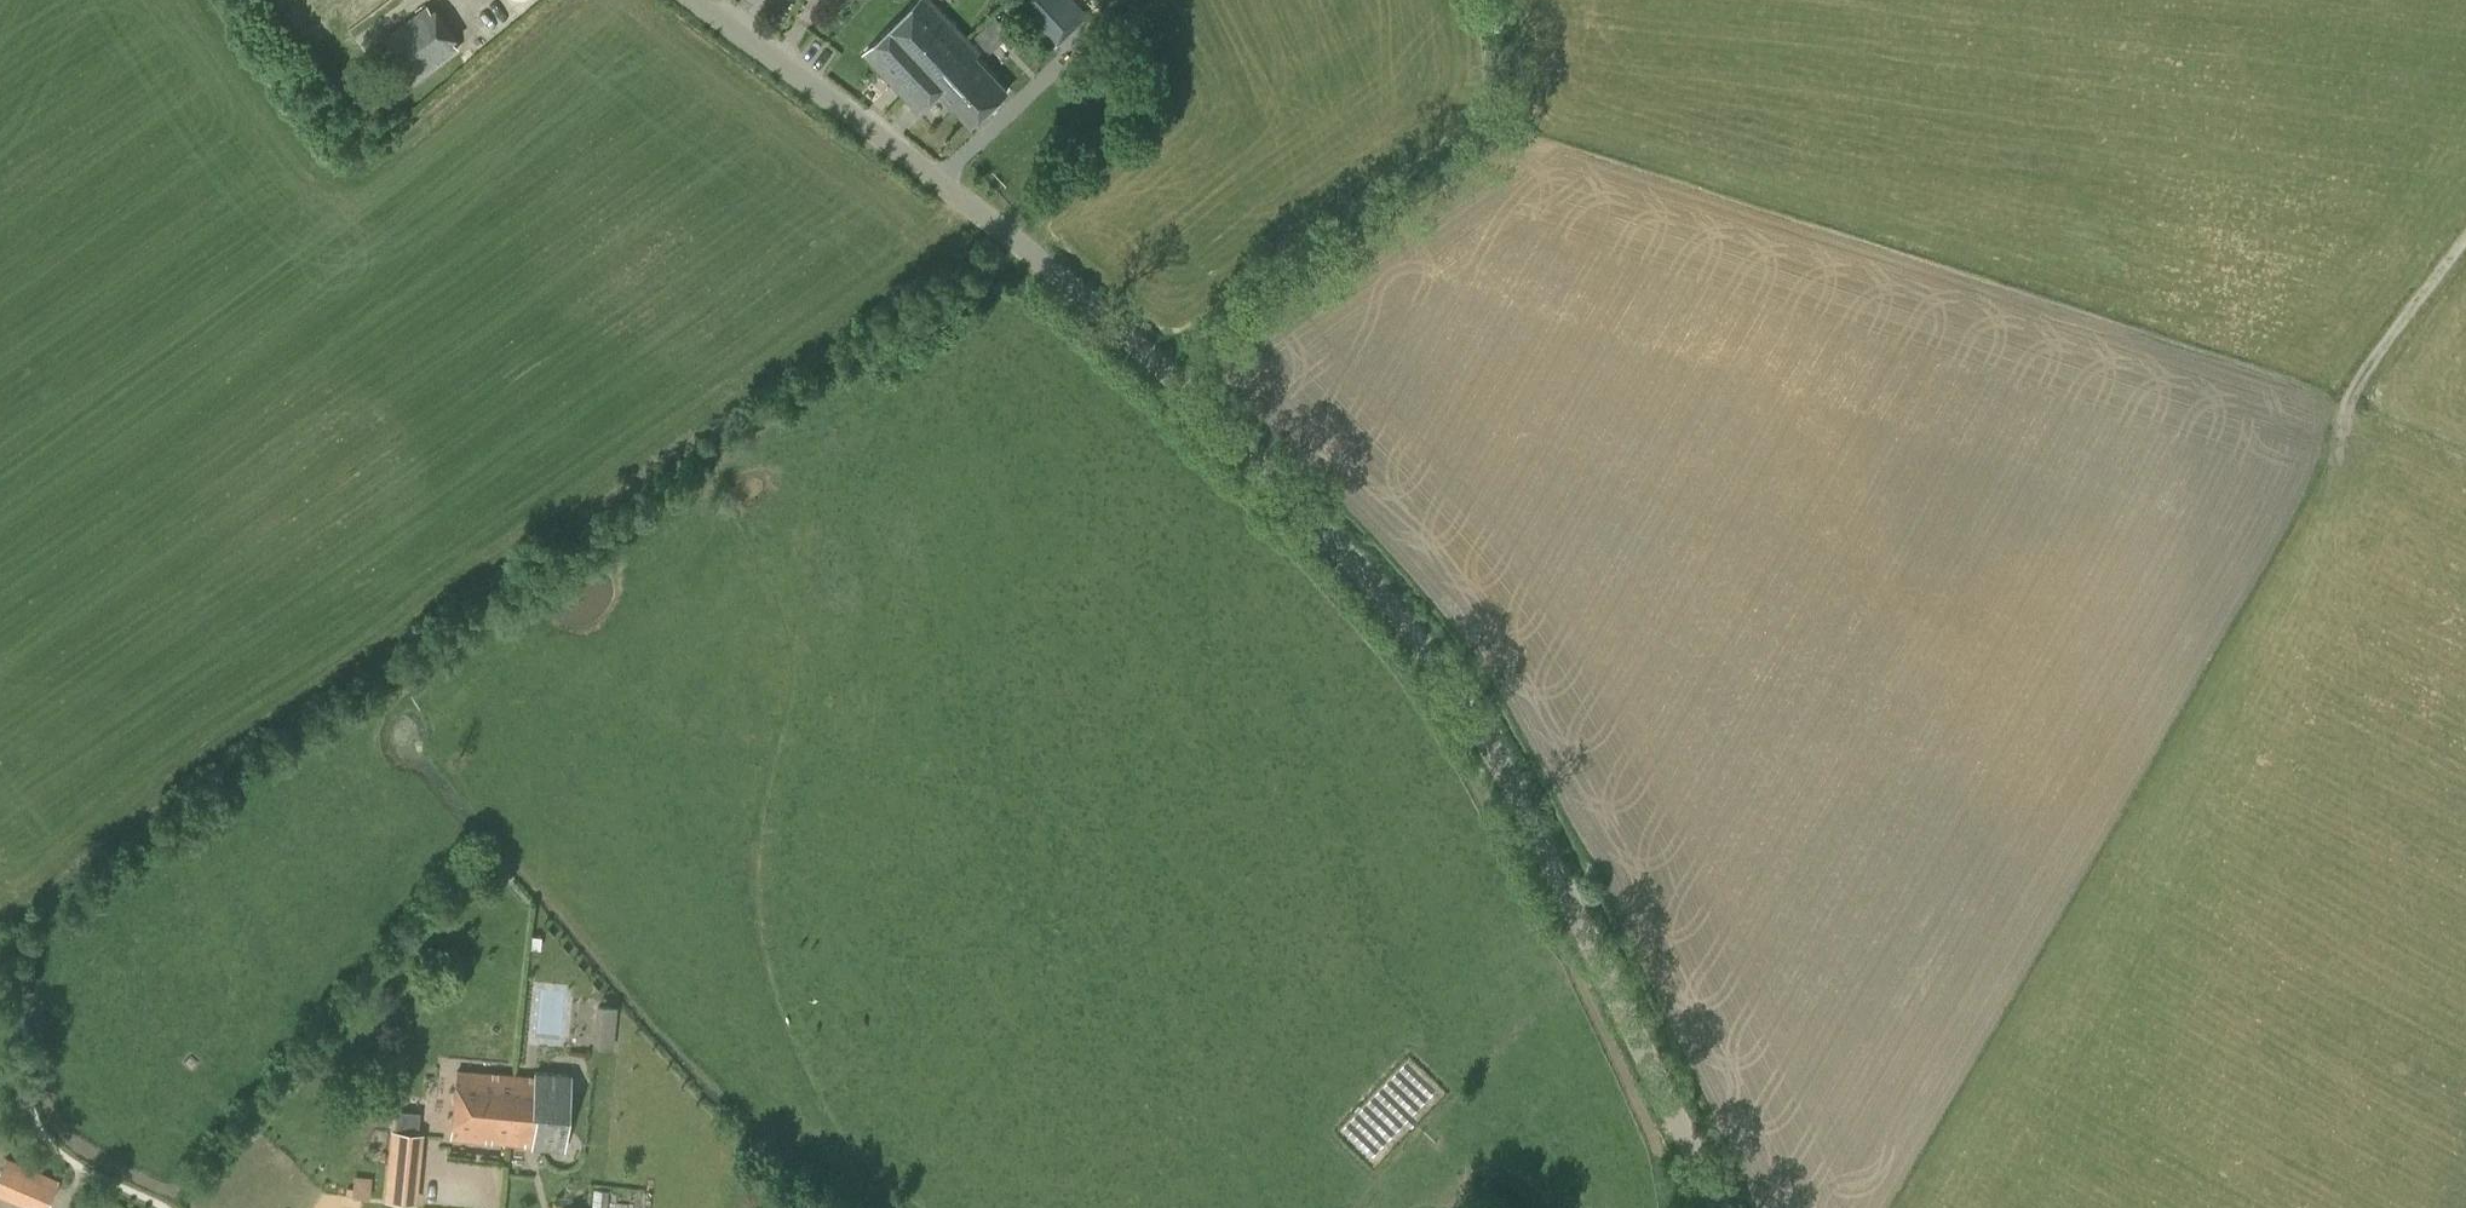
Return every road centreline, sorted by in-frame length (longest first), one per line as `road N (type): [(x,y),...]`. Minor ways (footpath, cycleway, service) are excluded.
road 1 (unclassified): [(1721,1207),(1658,1067),(1455,681),(1353,561),(1085,295),(691,0)]

